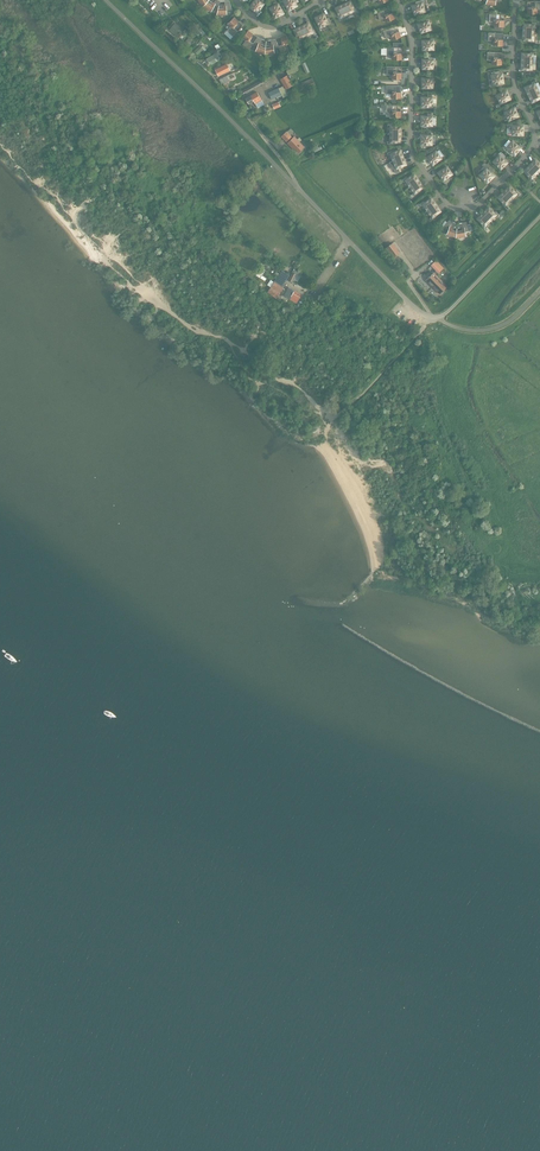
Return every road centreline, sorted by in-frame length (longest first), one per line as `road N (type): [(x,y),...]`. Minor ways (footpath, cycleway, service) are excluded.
road 1 (residential): [(515,0),(513,76),(533,143),(483,199),(460,209),(413,153),(412,48),(398,0)]
road 2 (unclassified): [(430,319),(106,0)]
road 3 (unclassified): [(430,319),(442,317),(539,217)]

